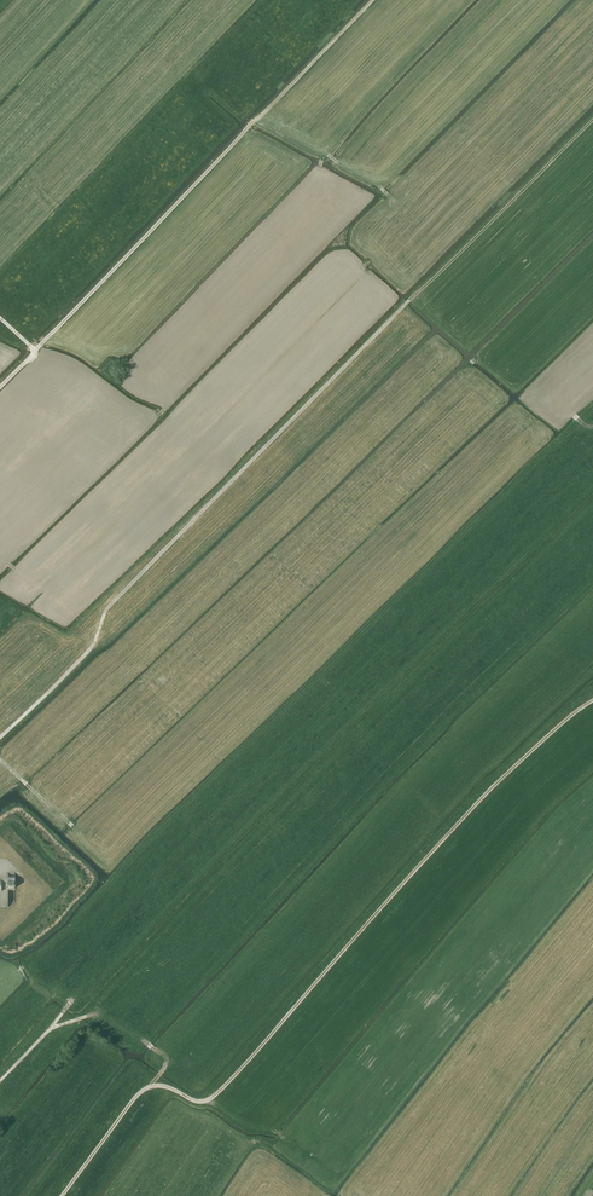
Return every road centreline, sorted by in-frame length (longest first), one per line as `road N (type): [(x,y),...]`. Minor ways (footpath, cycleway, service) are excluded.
road 1 (track): [(0,738),(74,670),(105,607),(592,117)]
road 2 (track): [(62,1195),(141,1092),(162,1086),(198,1101),(219,1093),(512,770),(592,704)]
road 3 (track): [(33,349),(372,0)]
road 4 (track): [(0,1082),(51,1029),(94,1014),(160,1054),(165,1068),(149,1087)]

